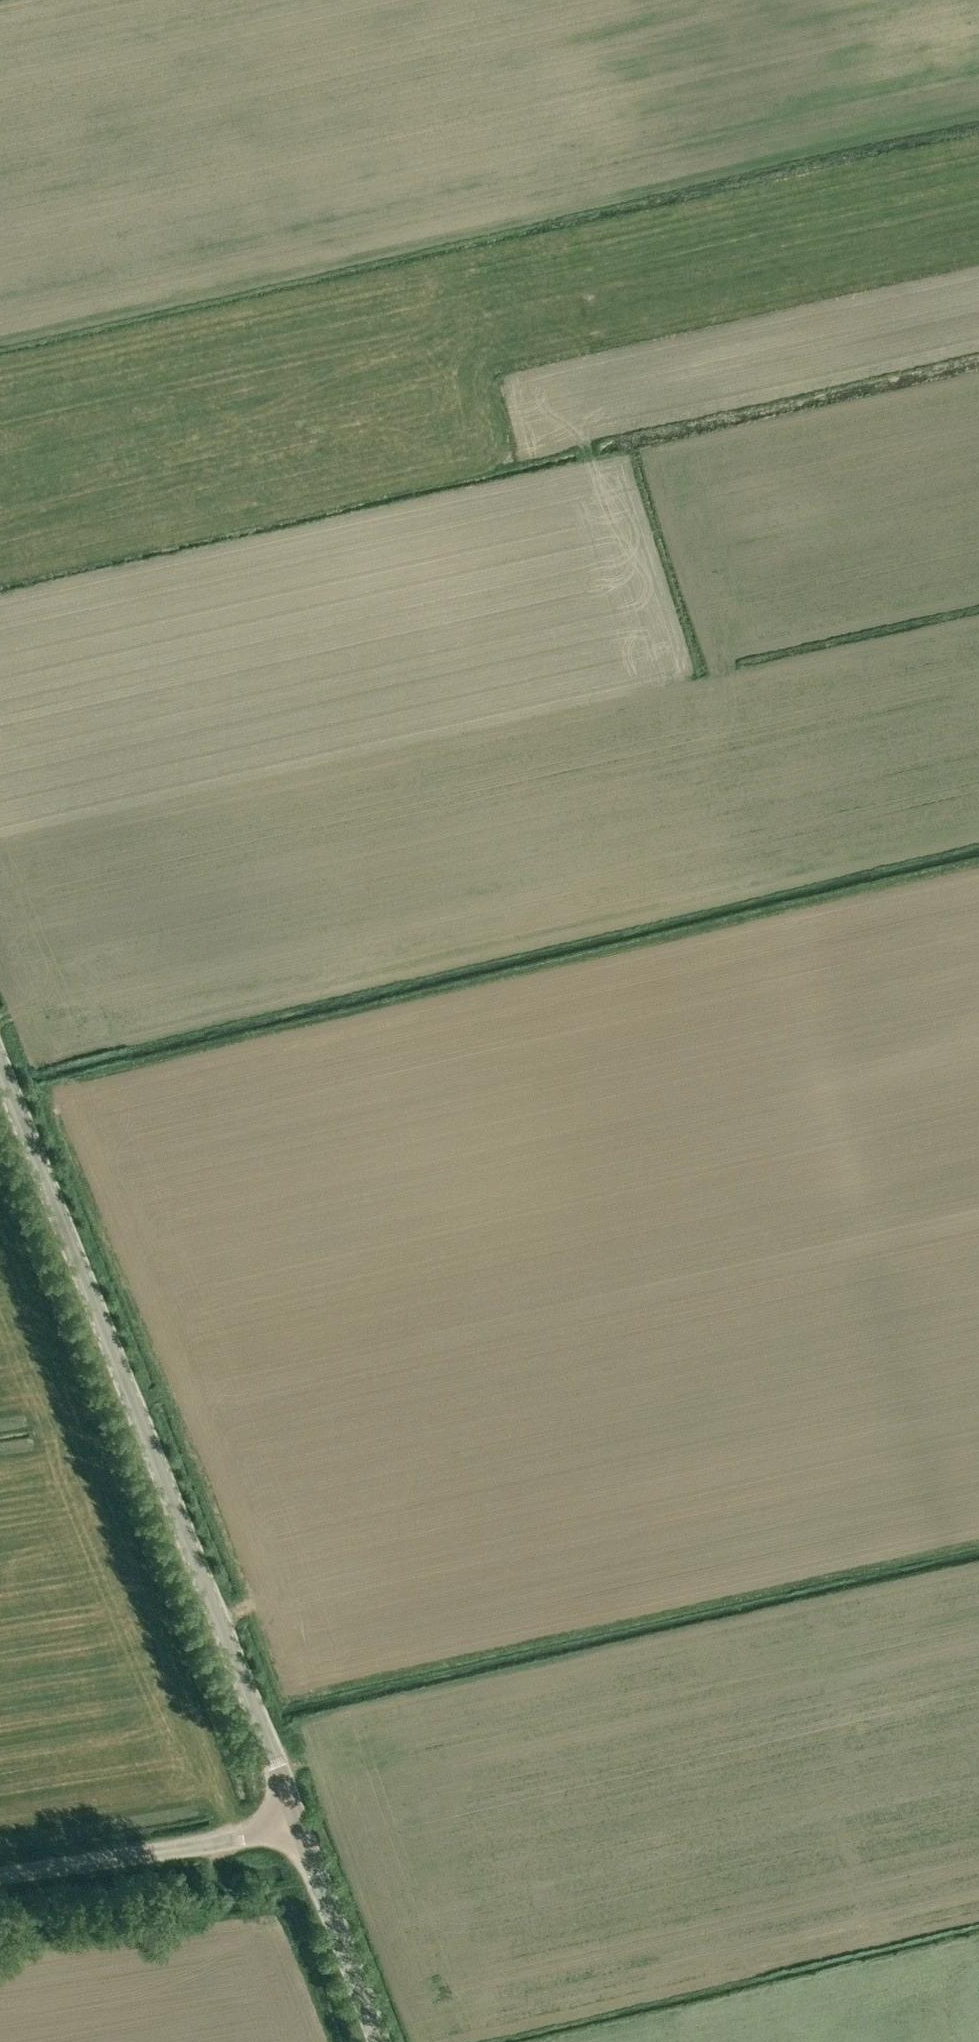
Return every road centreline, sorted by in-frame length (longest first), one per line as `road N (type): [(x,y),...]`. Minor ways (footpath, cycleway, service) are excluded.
road 1 (tertiary): [(300,1829),(0,1063)]
road 2 (unclassified): [(0,1875),(300,1829)]
road 3 (tertiary): [(382,2041),(300,1829)]

